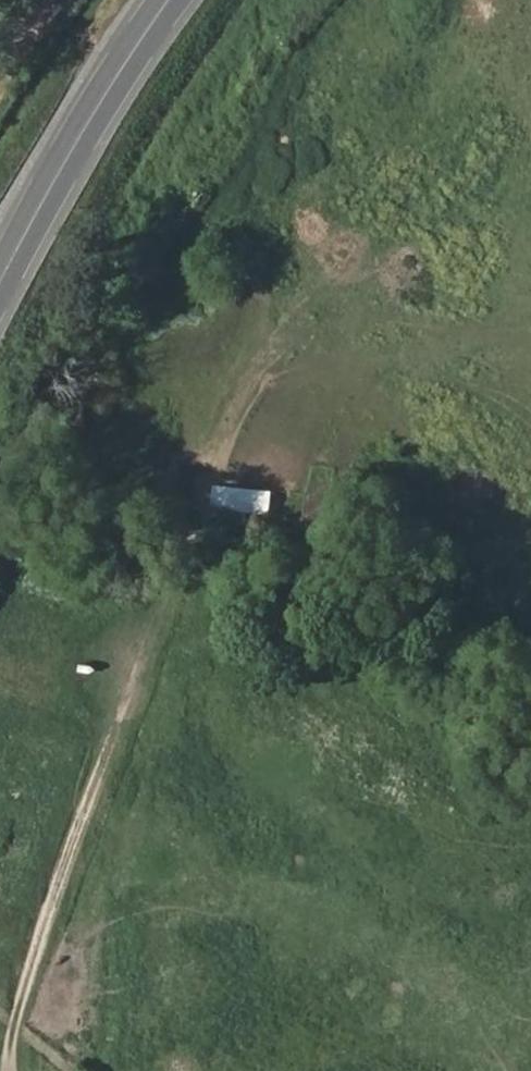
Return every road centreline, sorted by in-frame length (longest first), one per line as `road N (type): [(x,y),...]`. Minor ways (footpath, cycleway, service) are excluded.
road 1 (secondary): [(172,0),(61,172),(0,290)]

